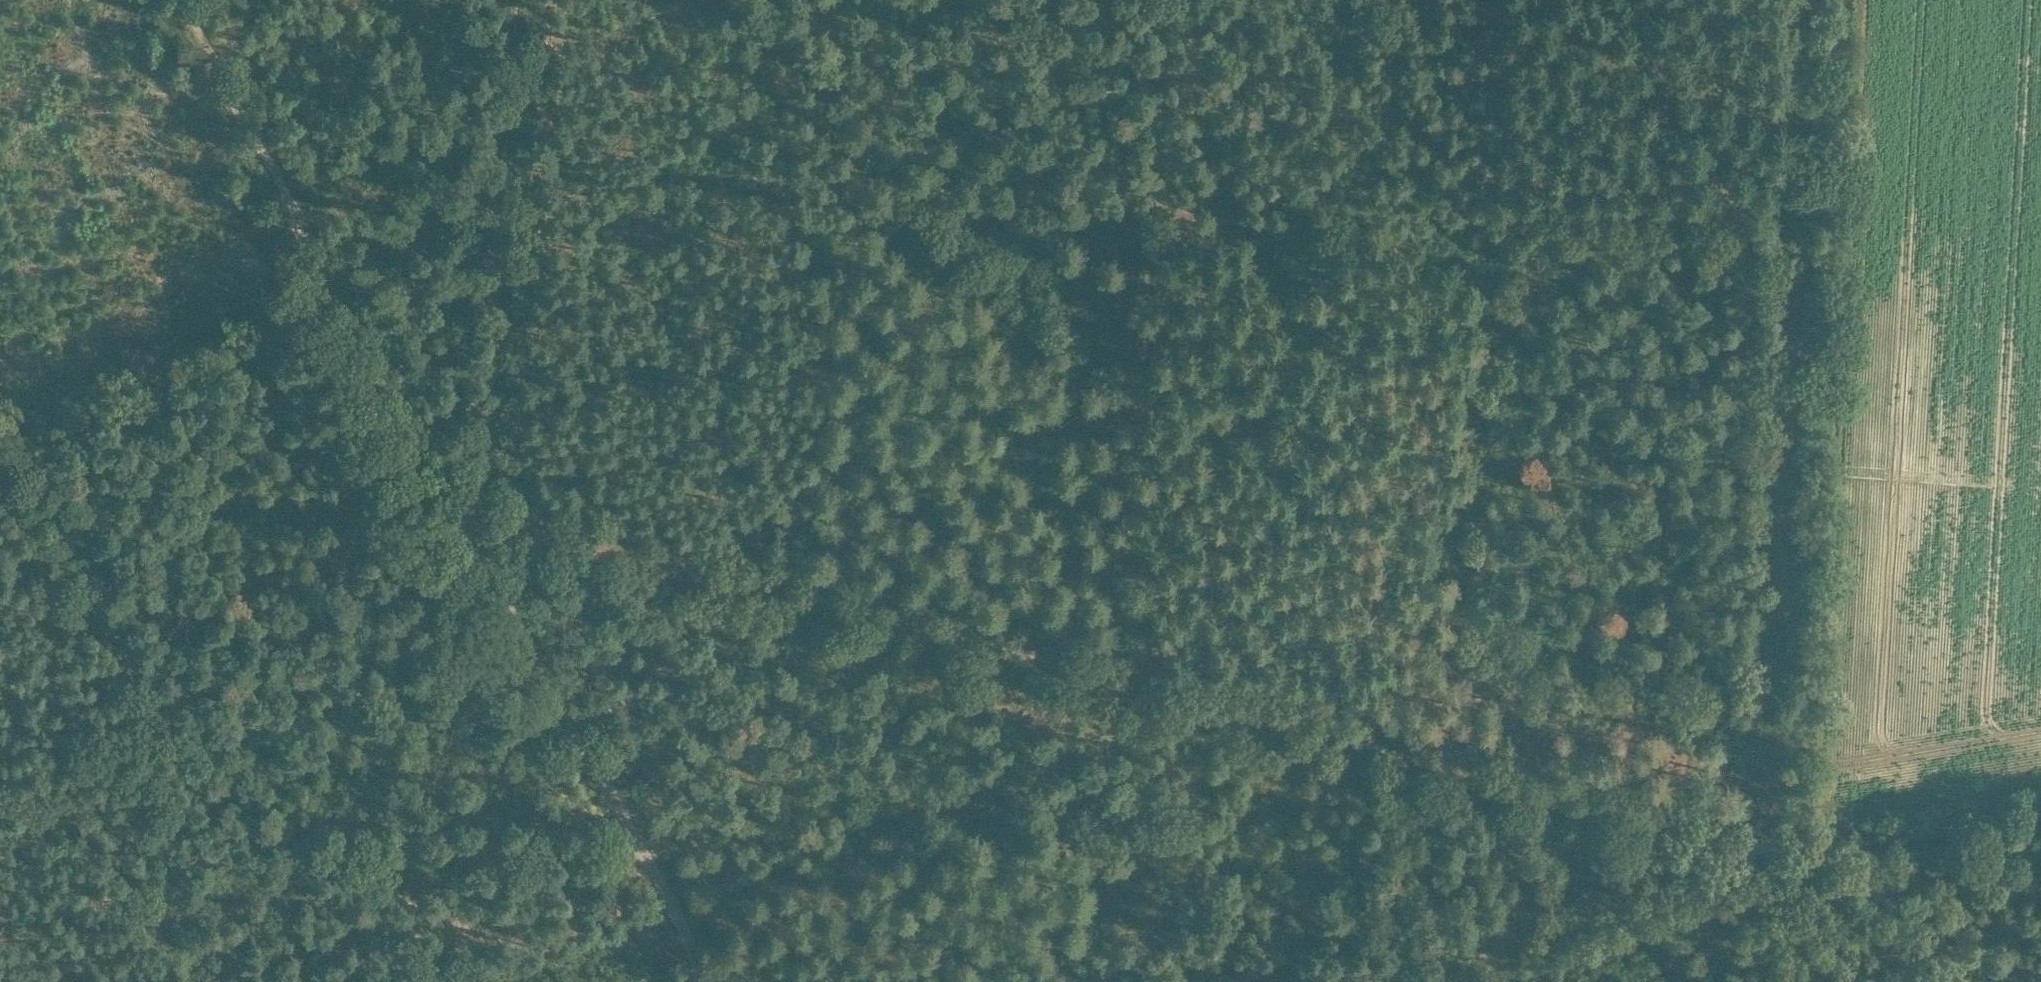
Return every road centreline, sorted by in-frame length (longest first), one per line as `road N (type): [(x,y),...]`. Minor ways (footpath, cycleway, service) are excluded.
road 1 (track): [(2040,812),(1777,856)]

